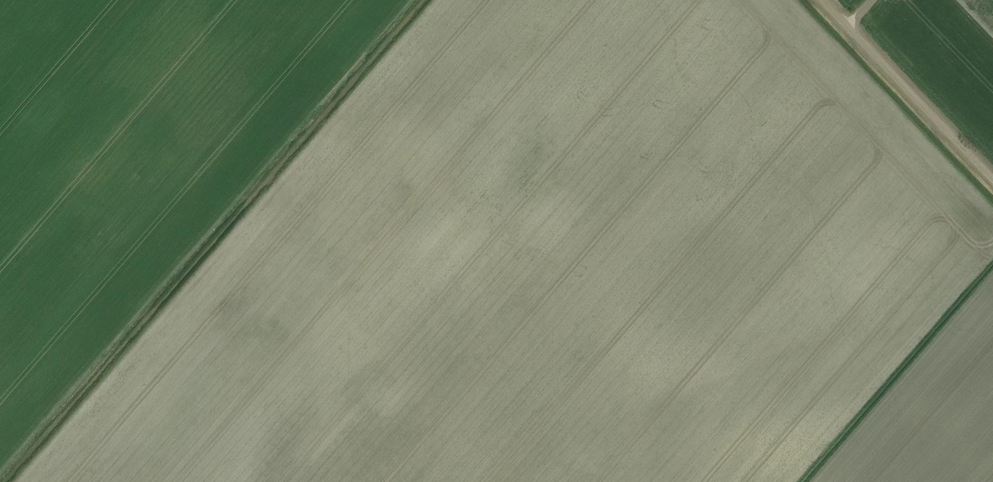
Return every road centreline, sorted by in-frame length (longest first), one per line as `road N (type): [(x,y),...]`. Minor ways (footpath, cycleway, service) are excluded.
road 1 (unclassified): [(992,173),(826,0)]

